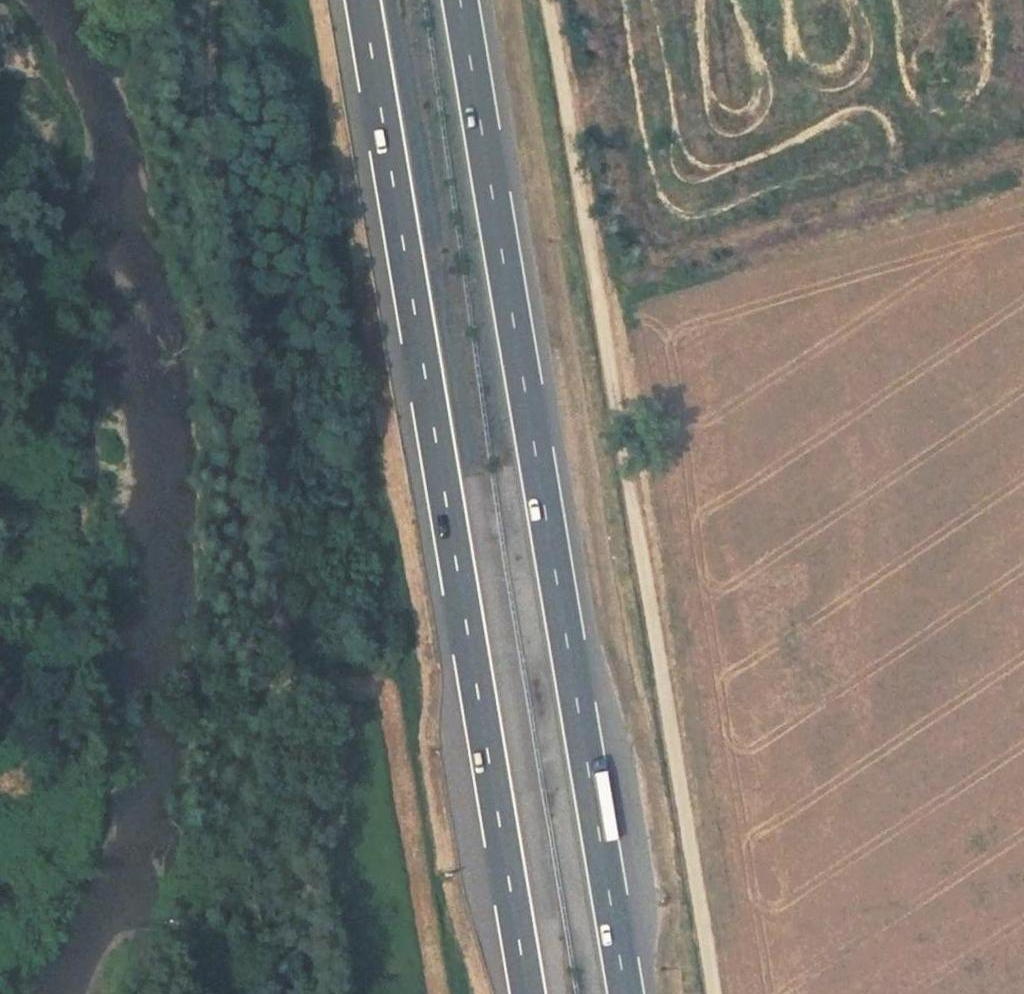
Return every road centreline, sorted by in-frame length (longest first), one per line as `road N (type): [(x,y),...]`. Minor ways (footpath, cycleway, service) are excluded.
road 1 (motorway): [(627,993),(462,0)]
road 2 (motorway): [(362,0),(527,993)]
road 3 (track): [(550,0),(714,993)]
road 4 (track): [(208,0),(208,83),(274,668),(321,993)]

